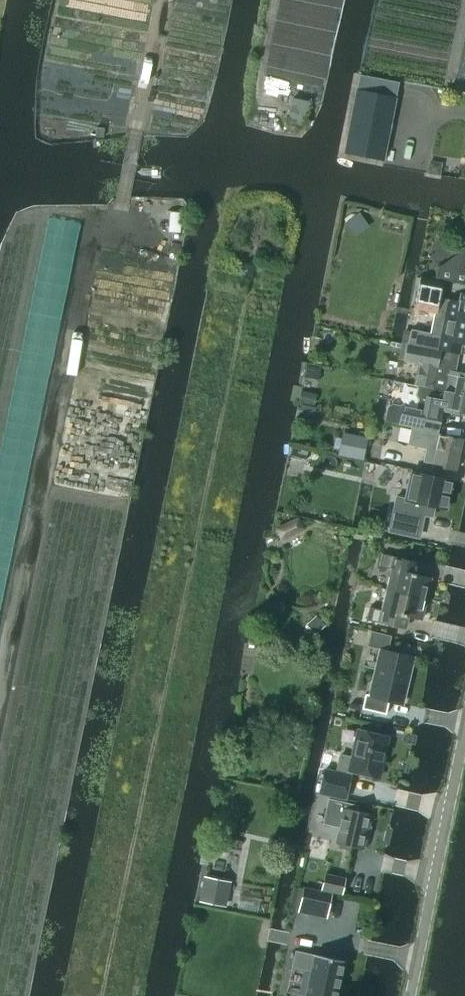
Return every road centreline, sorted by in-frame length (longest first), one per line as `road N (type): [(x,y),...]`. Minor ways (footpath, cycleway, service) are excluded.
road 1 (unclassified): [(464,679),(402,995)]

